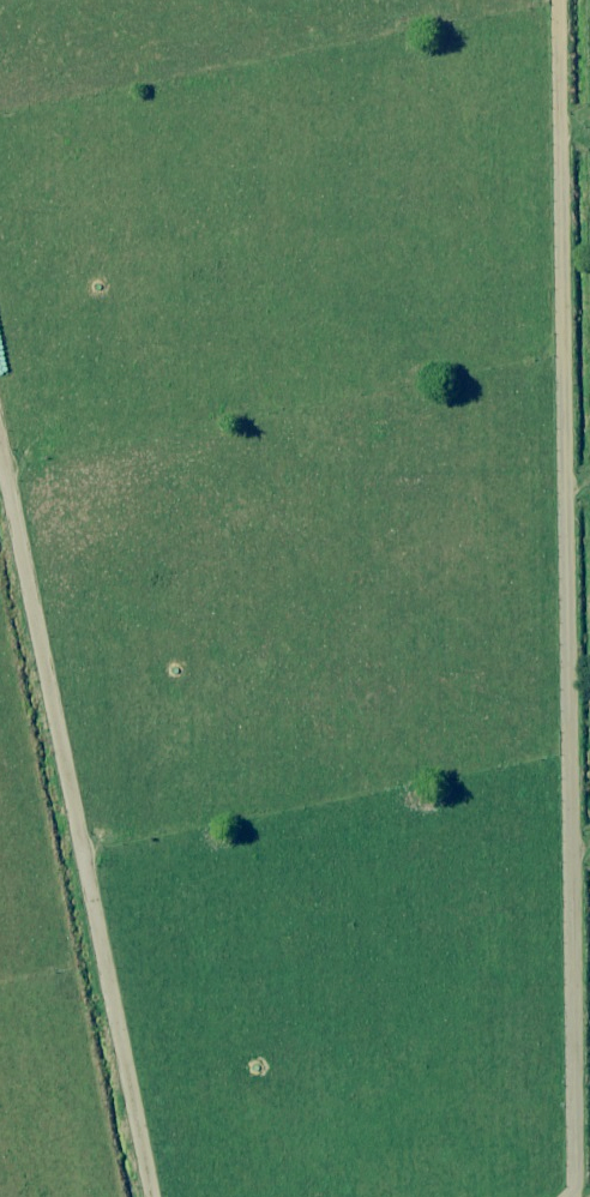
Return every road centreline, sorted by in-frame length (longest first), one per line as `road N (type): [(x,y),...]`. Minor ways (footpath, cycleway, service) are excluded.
road 1 (track): [(572,1196),(560,0)]
road 2 (track): [(0,448),(151,1196)]

